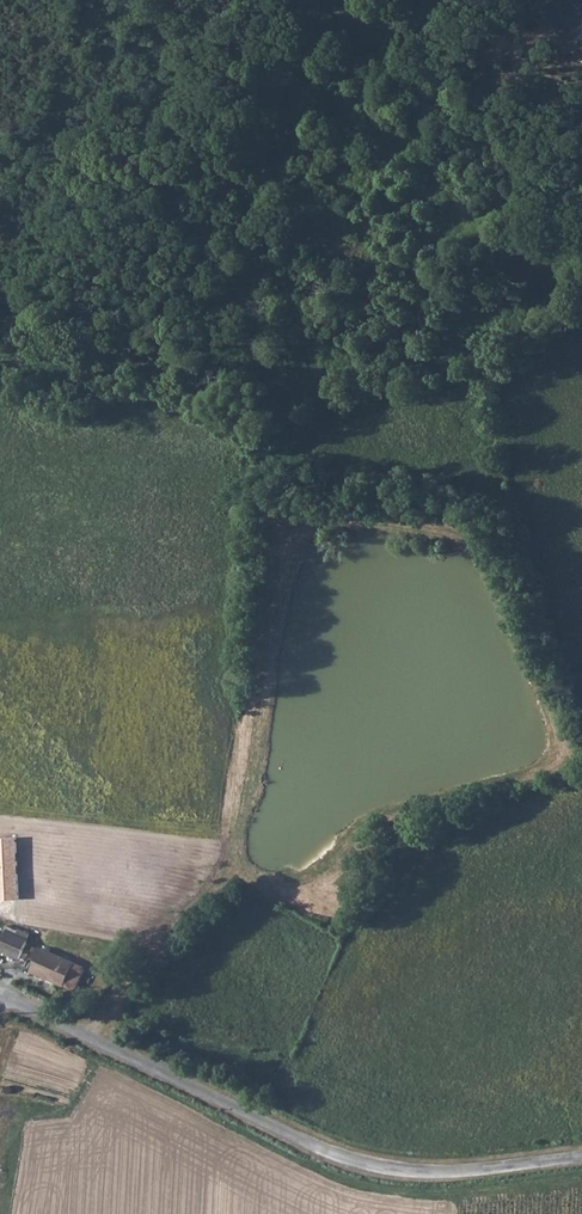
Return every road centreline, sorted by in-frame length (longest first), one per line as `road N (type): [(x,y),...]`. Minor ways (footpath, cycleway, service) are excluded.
road 1 (unclassified): [(581,1160),(446,1175),(389,1171),(337,1155),(0,997)]

